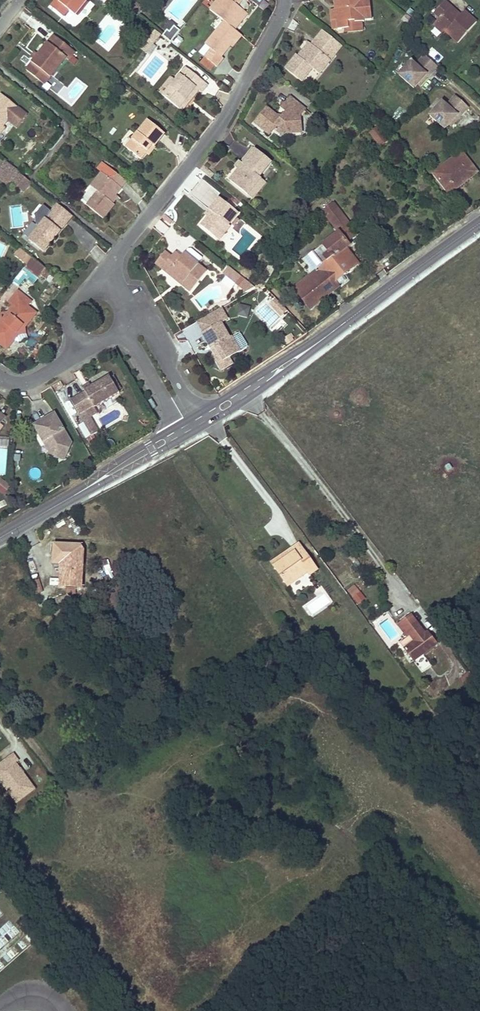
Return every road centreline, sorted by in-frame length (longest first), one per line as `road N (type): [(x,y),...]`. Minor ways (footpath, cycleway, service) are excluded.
road 1 (tertiary): [(193,425),(479,227)]
road 2 (residential): [(103,290),(109,261),(219,127),(284,0)]
road 3 (tertiary): [(0,536),(193,425)]
road 4 (tertiary): [(124,326),(146,338),(193,425)]

